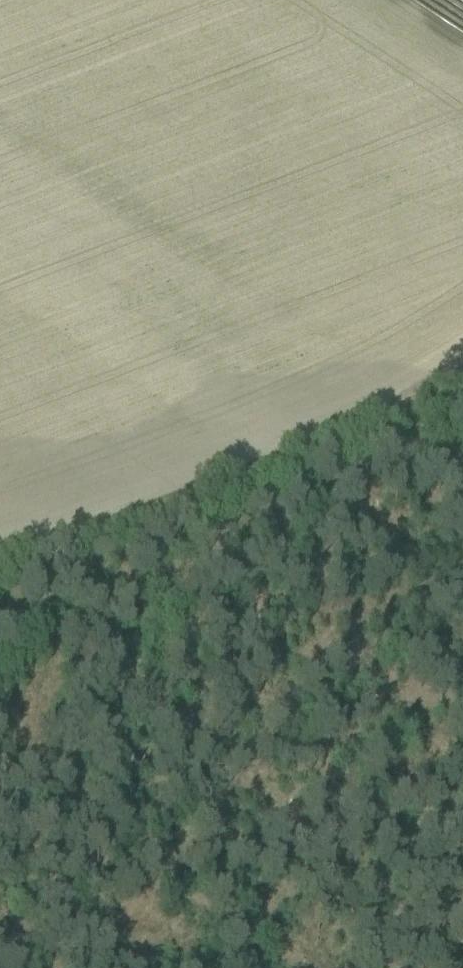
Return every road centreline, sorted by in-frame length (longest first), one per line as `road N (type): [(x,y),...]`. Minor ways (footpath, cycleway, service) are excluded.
road 1 (track): [(462,349),(331,419),(0,560)]

